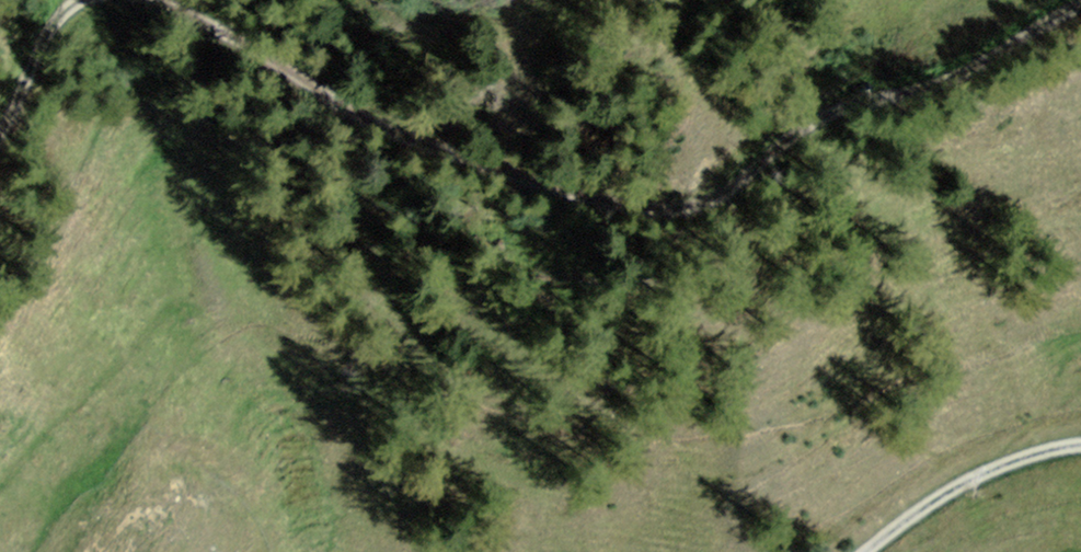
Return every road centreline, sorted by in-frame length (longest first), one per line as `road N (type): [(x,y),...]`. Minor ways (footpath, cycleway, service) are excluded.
road 1 (track): [(160,0),(416,140),(582,200),(660,211),(730,192),(824,117),(968,72),(1080,3)]
road 2 (track): [(1080,445),(968,481),(866,551)]
road 3 (track): [(0,135),(51,25),(82,0)]

